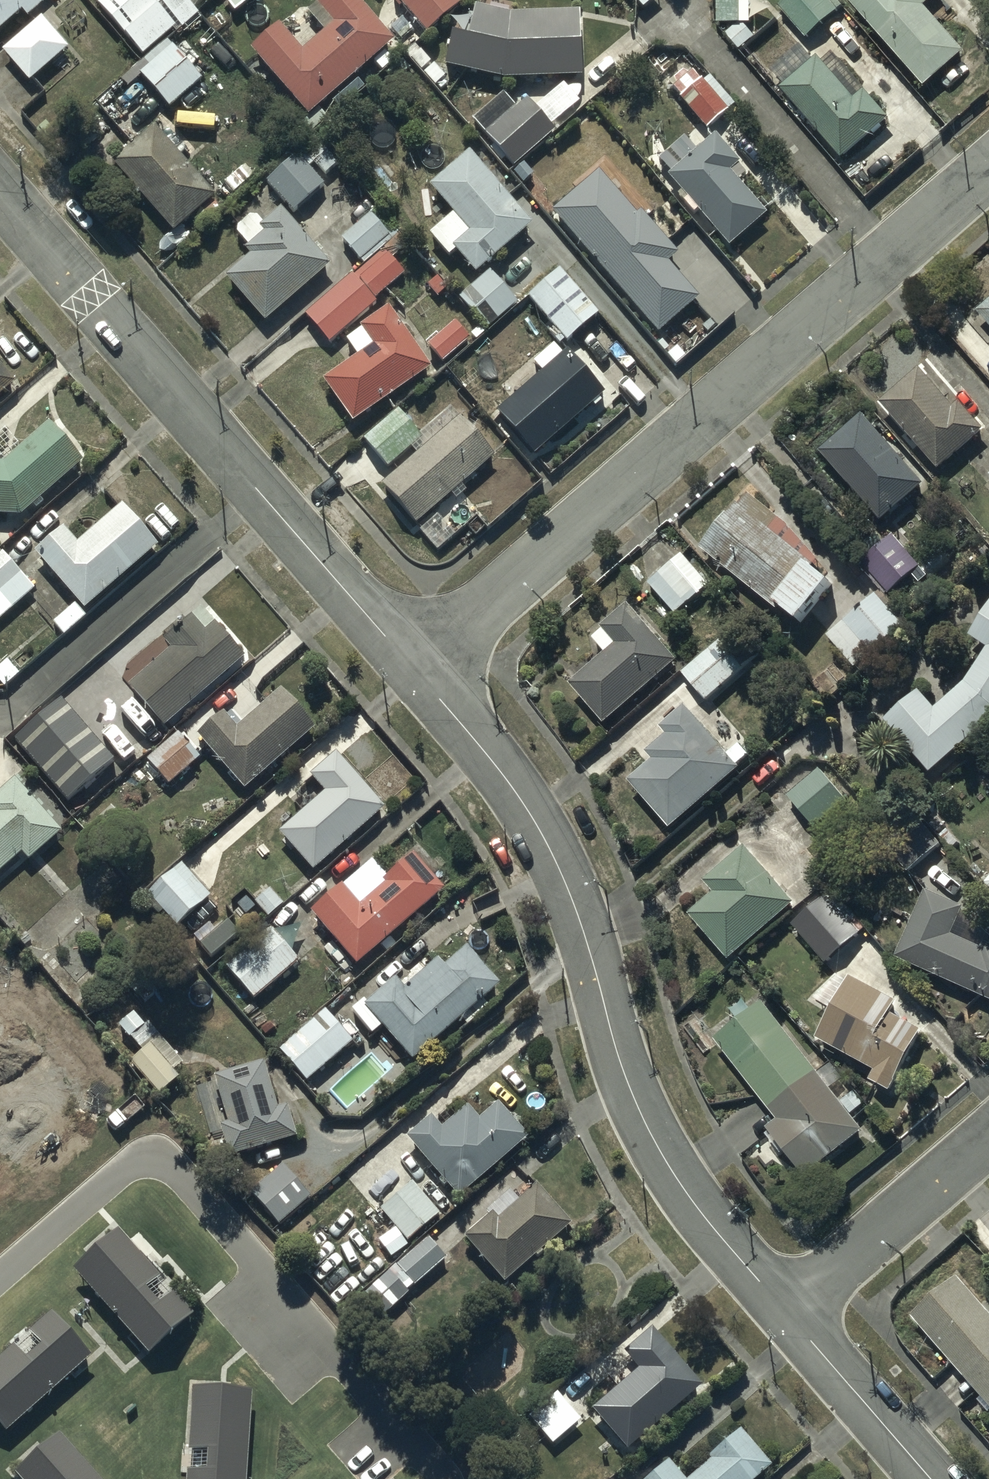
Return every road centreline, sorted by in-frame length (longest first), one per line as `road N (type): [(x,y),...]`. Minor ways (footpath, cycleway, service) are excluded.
road 1 (residential): [(414,669),(988,168)]
road 2 (residential): [(414,669),(516,795),(542,842),(584,939),(627,1089),(661,1158),(787,1315)]
road 3 (residential): [(0,191),(414,669)]
road 4 (residential): [(787,1315),(988,1140)]
road 5 (residential): [(787,1315),(930,1478)]

